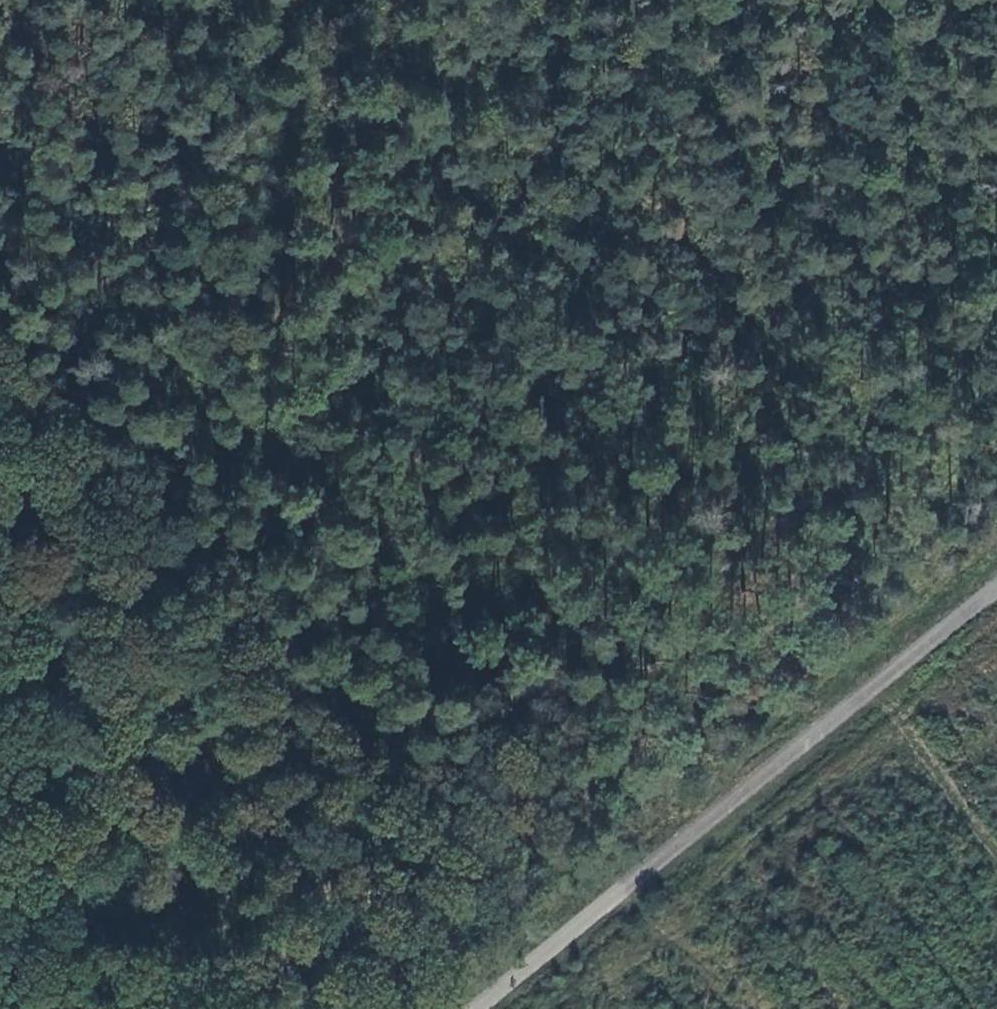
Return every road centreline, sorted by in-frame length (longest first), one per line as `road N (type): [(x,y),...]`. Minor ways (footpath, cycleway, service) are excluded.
road 1 (track): [(487,1008),(996,598)]

